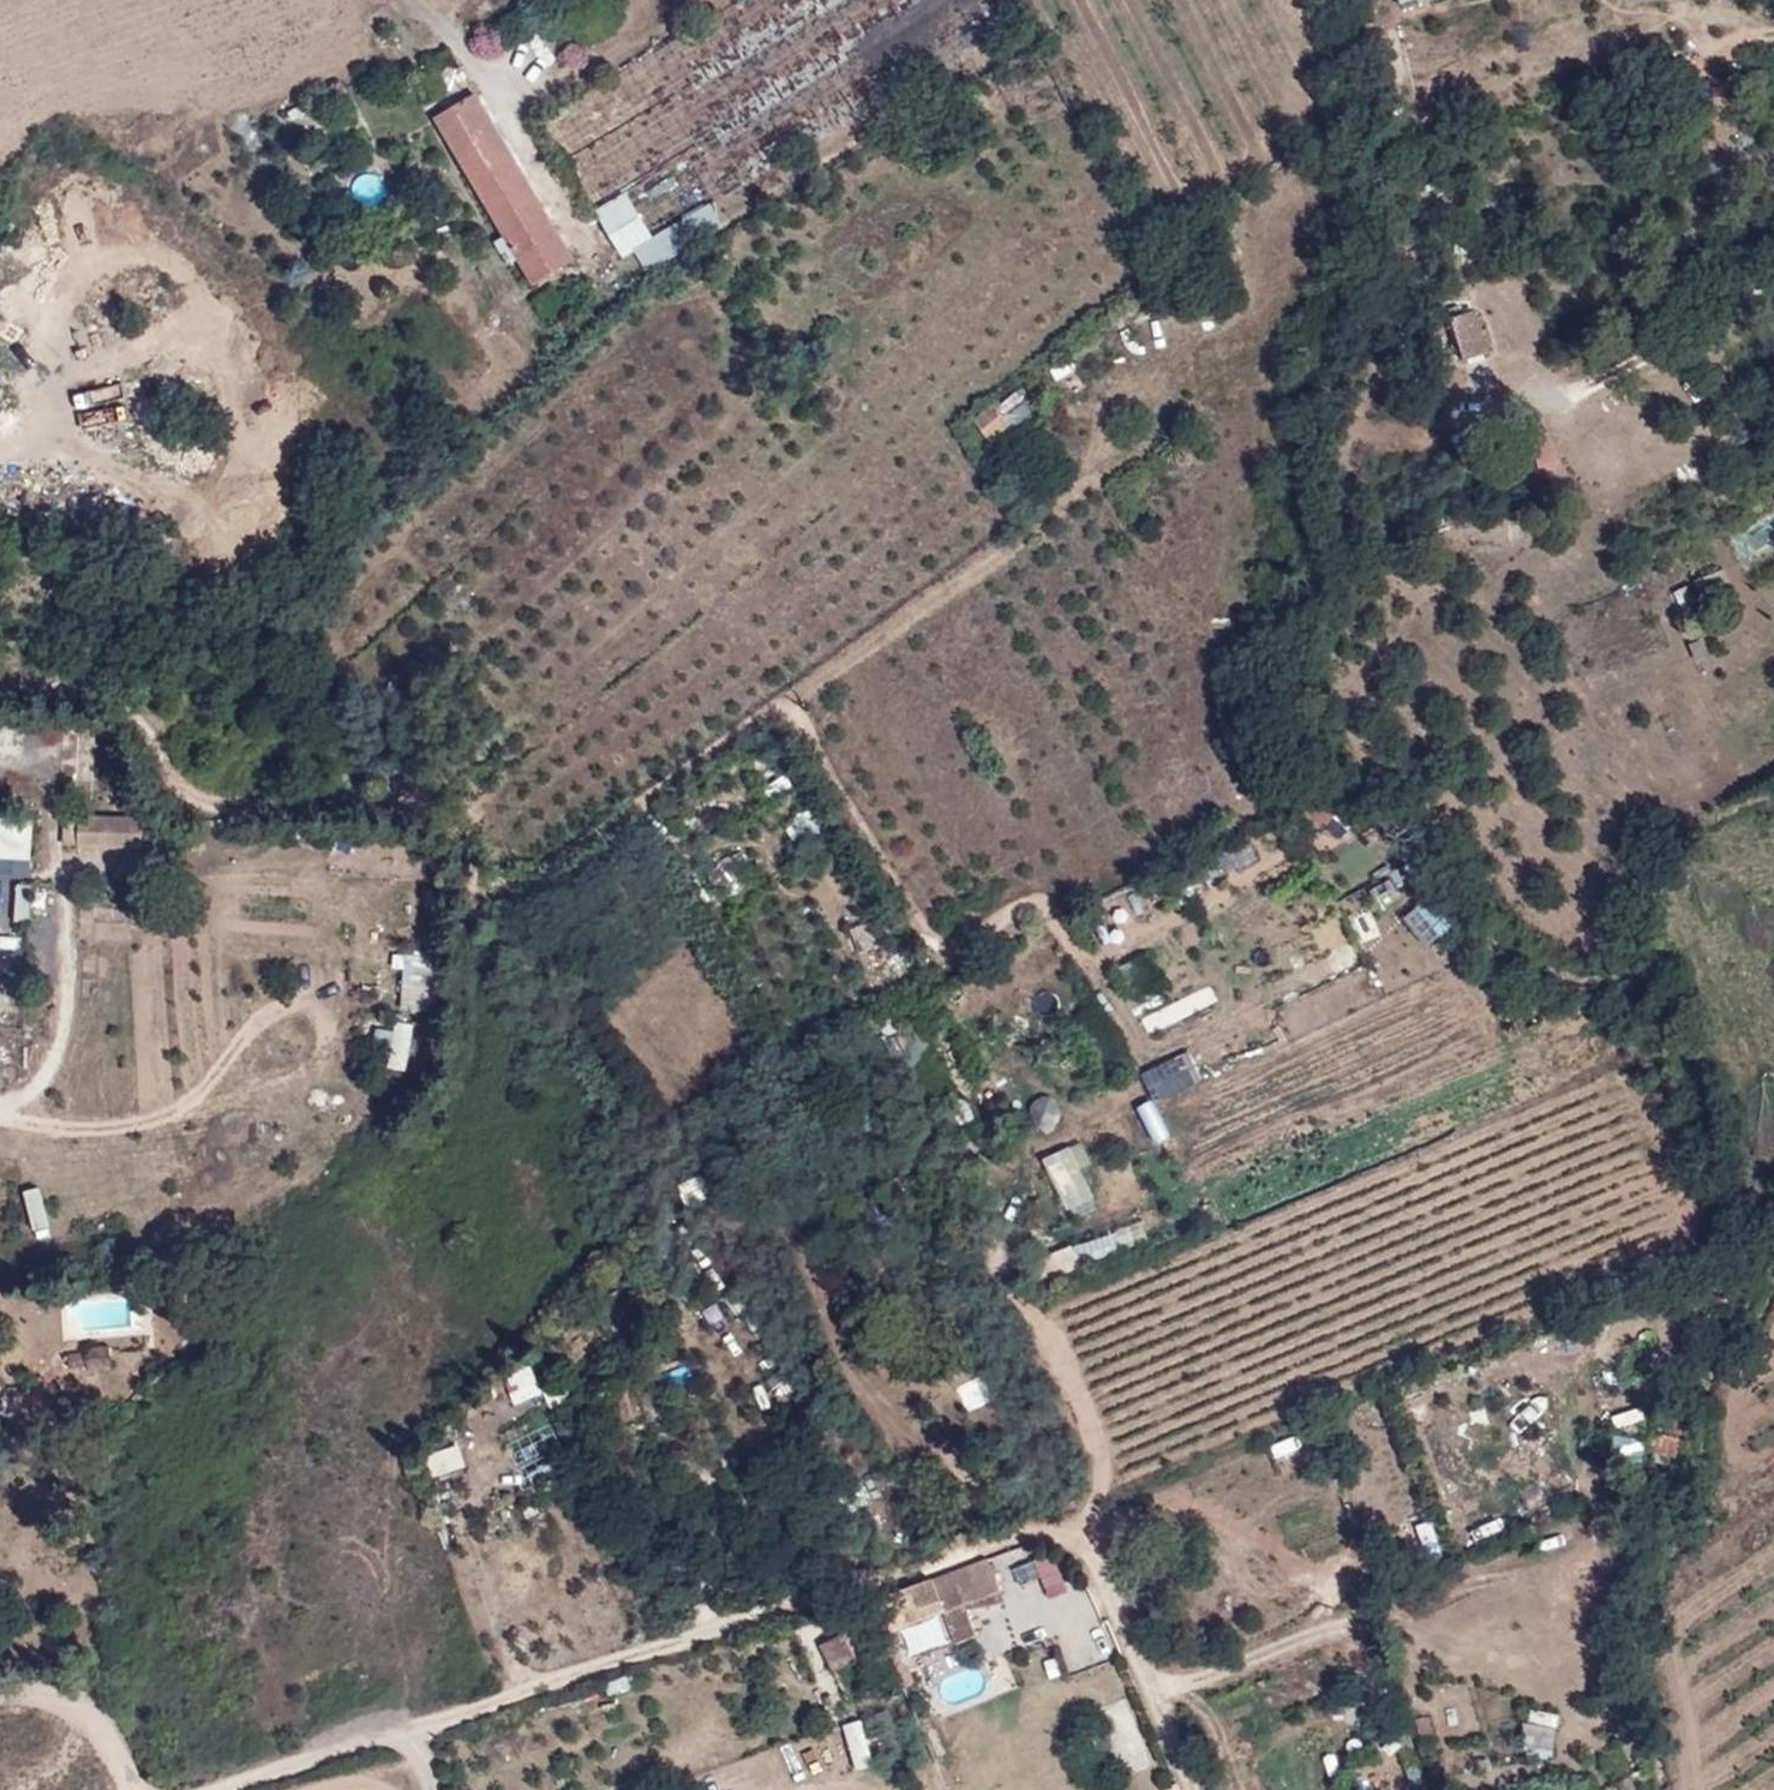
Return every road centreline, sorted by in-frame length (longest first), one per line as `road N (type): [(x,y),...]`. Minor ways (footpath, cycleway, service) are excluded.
road 1 (track): [(0,684),(75,689),(124,706),(159,742),(177,785),(219,803),(388,801),(435,810),(494,883),(552,862),(1092,471),(1146,443),(1172,415),(1172,382),(1131,369),(1102,394),(1093,431)]
road 2 (track): [(197,1789),(671,1637),(1040,1530),(1085,1539),(1192,1789)]
road 3 (track): [(0,1701),(41,1696),(100,1715),(134,1789)]
road 4 (track): [(413,0),(482,68),(520,134)]

